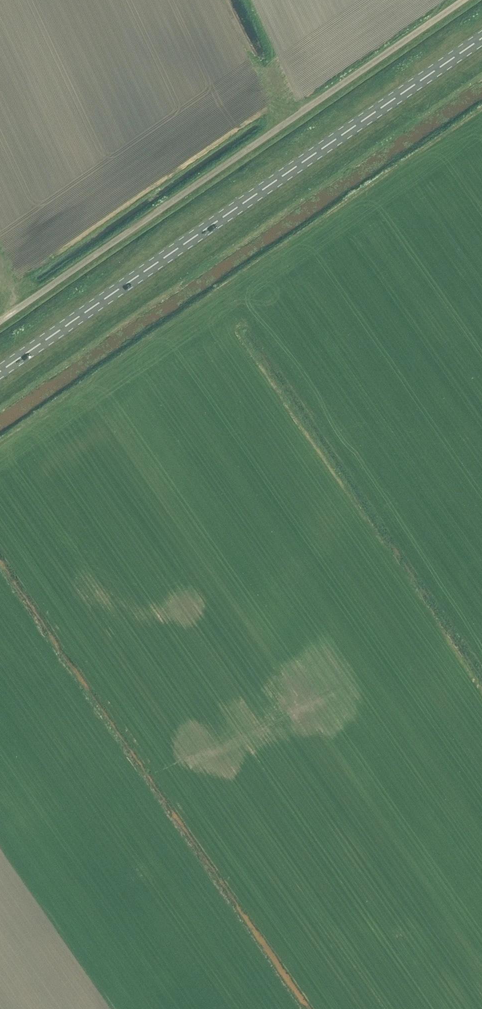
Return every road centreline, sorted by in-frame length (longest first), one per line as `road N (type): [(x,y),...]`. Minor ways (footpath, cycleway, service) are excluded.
road 1 (primary): [(0,372),(481,38)]
road 2 (unclassified): [(0,321),(463,0)]

